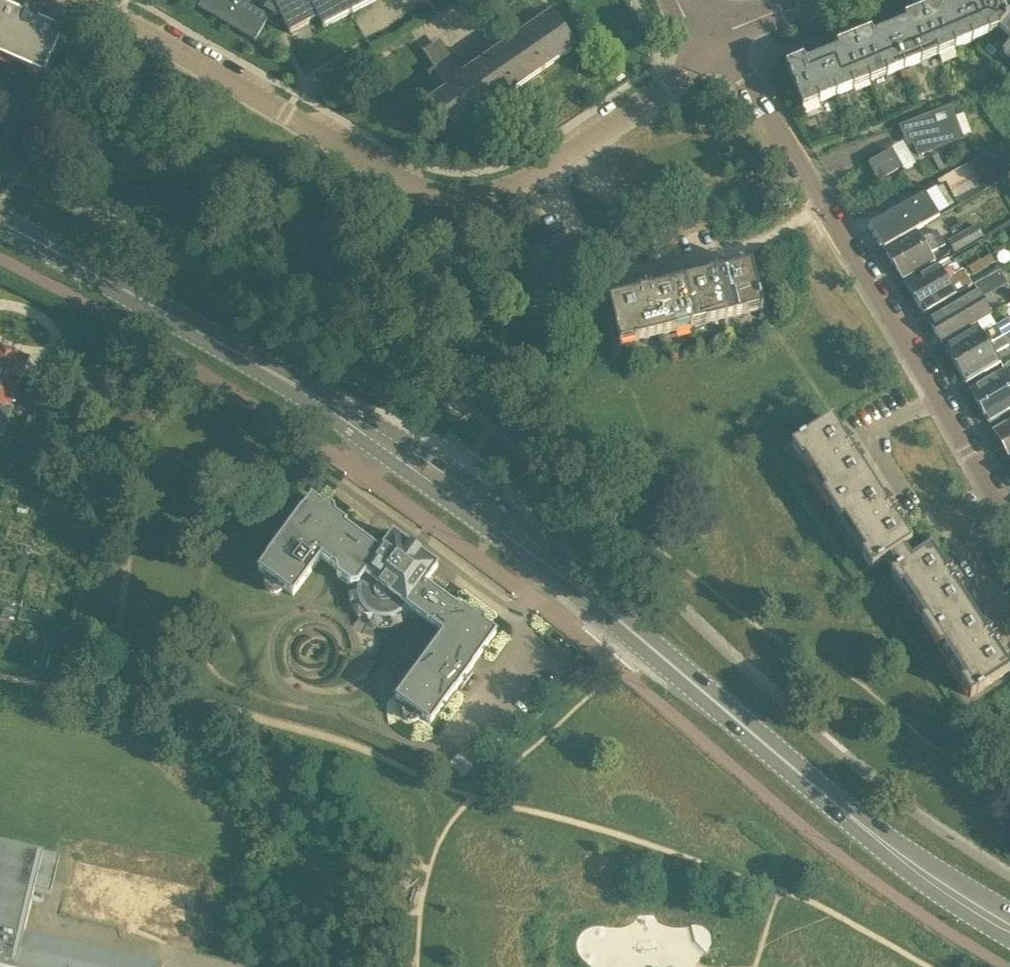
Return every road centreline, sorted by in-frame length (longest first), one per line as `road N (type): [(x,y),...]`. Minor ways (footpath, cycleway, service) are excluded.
road 1 (residential): [(717,40),(544,170),(502,190),(439,193),(93,0)]
road 2 (residential): [(1009,522),(717,40)]
road 3 (primary): [(863,830),(542,556)]
road 4 (primary): [(355,423),(0,222)]
road 5 (primary): [(542,556),(510,510),(437,458),(355,423)]
road 6 (primary): [(355,423),(502,540),(542,556)]
road 7 (primary): [(863,830),(904,872),(1009,940)]
road 8 (primary): [(1009,912),(863,830)]

